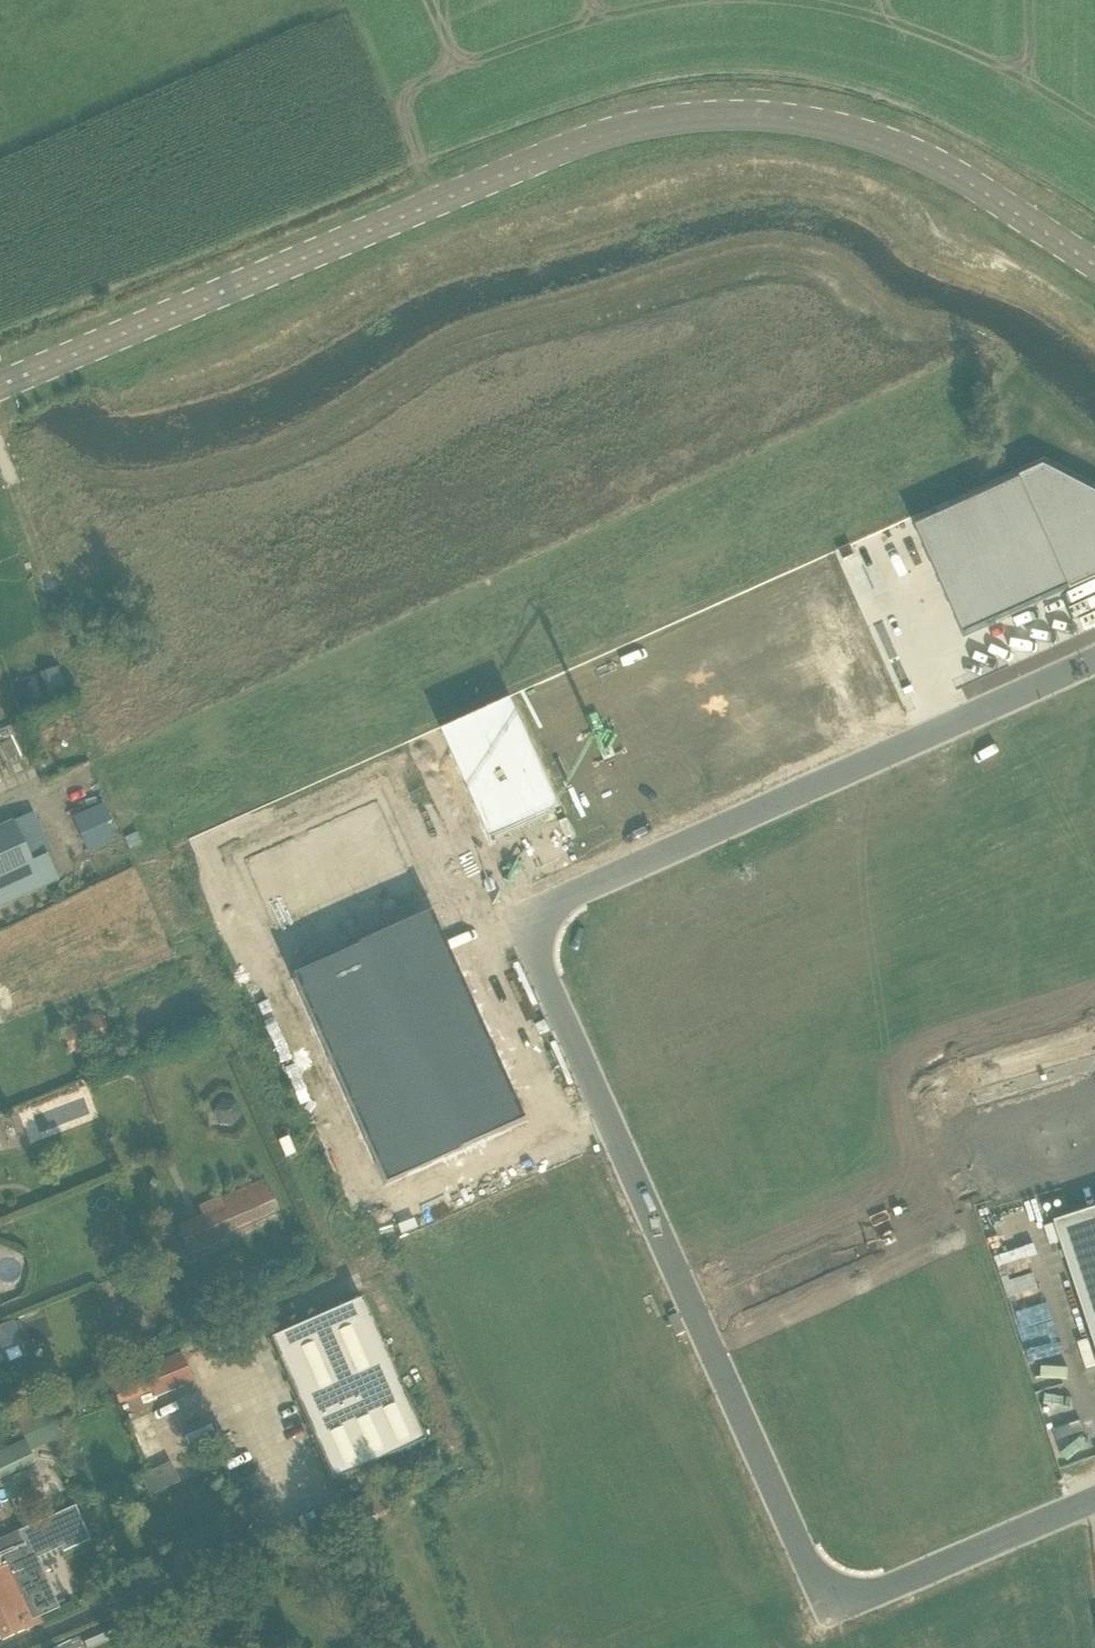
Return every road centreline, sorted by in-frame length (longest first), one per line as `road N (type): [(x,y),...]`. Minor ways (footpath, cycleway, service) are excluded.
road 1 (unclassified): [(832,1609),(541,965),(534,935),(557,904),(1094,662)]
road 2 (secondary): [(0,386),(589,138),(682,117),(767,116),(877,138),(951,172),(1094,266)]
road 3 (unclassified): [(1094,1499),(832,1609)]

